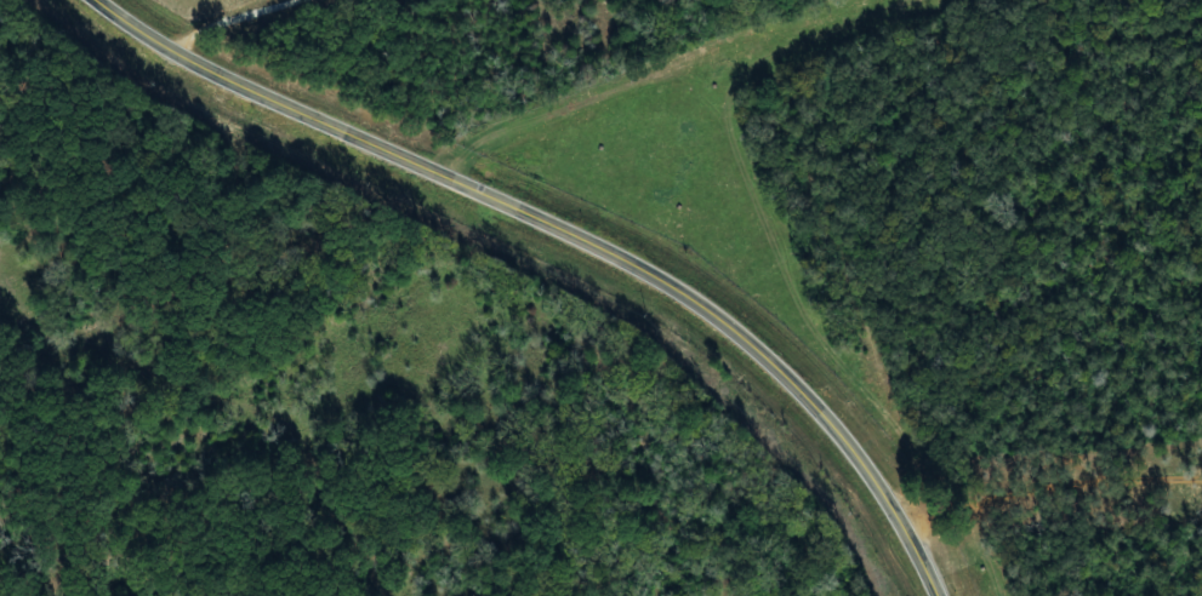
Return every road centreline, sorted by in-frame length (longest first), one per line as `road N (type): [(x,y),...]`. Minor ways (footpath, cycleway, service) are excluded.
road 1 (tertiary): [(937,595),(849,446),(714,314),(546,220),(218,73),(100,0)]
road 2 (residential): [(876,485),(911,443),(742,81),(694,63),(562,111),(443,173)]
road 3 (residential): [(694,63),(839,0)]

